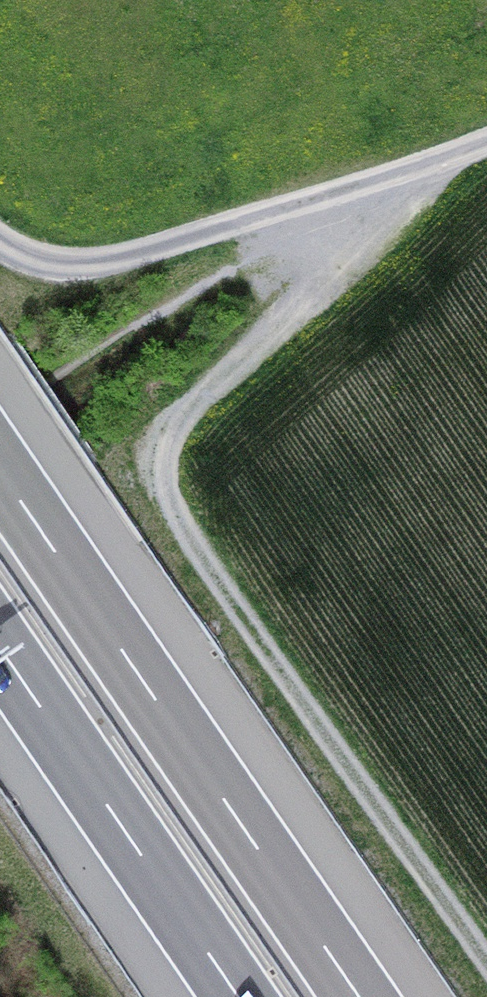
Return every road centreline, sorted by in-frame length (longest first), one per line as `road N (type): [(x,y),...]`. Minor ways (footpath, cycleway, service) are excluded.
road 1 (track): [(391,176),(275,325),(179,427),(167,459),(170,494),(219,583),(486,964)]
road 2 (motorway): [(359,996),(0,471)]
road 3 (track): [(0,238),(57,262),(97,261),(249,221),(486,141)]
road 4 (motorway): [(0,648),(238,996)]

